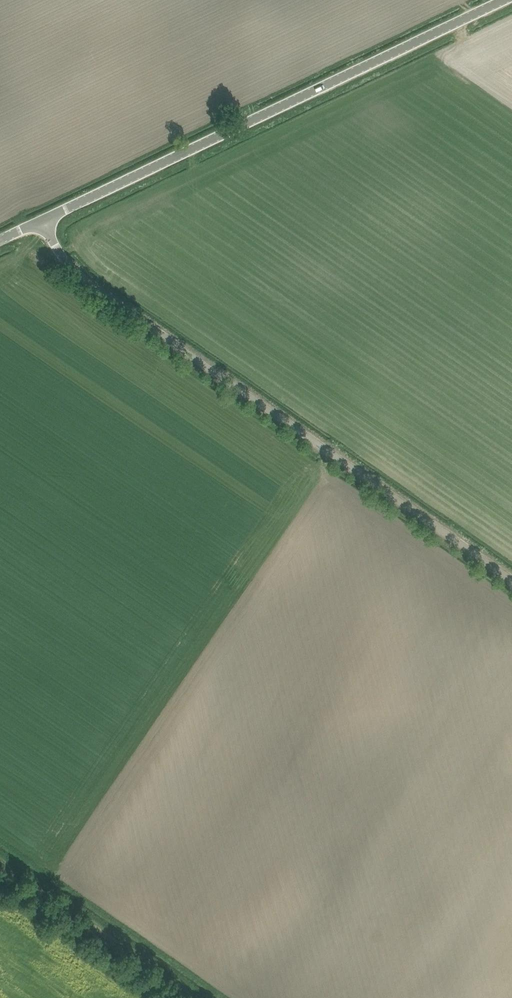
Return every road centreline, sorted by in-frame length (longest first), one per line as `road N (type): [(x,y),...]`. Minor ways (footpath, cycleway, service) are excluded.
road 1 (unclassified): [(511,577),(114,301),(63,259),(41,220)]
road 2 (unclassified): [(41,220),(502,0)]
road 3 (track): [(0,853),(206,997)]

